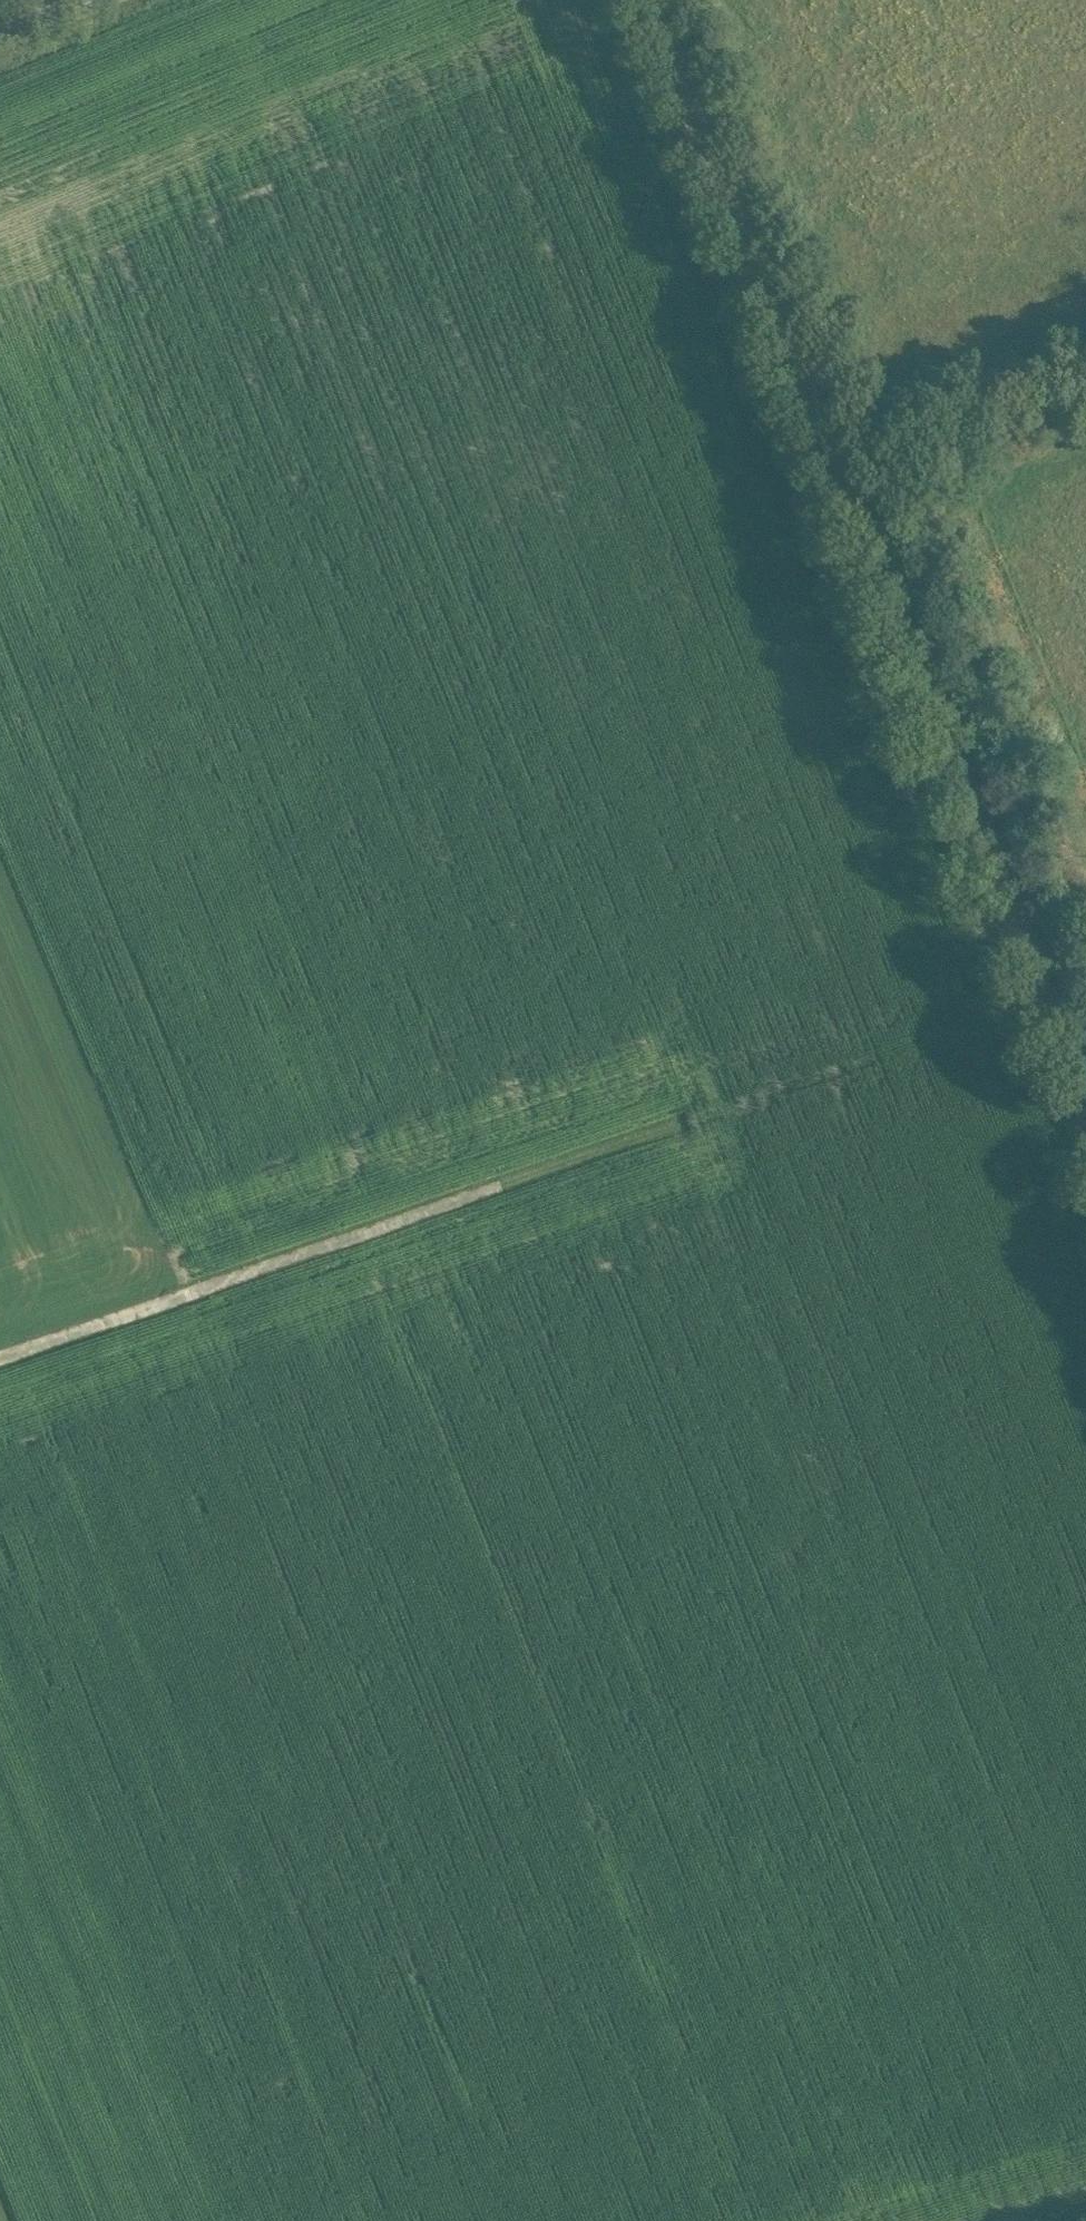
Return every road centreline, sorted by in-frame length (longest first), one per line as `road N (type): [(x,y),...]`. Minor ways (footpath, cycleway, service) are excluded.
road 1 (track): [(649,0),(1085,1087)]
road 2 (track): [(0,1361),(665,1131)]

